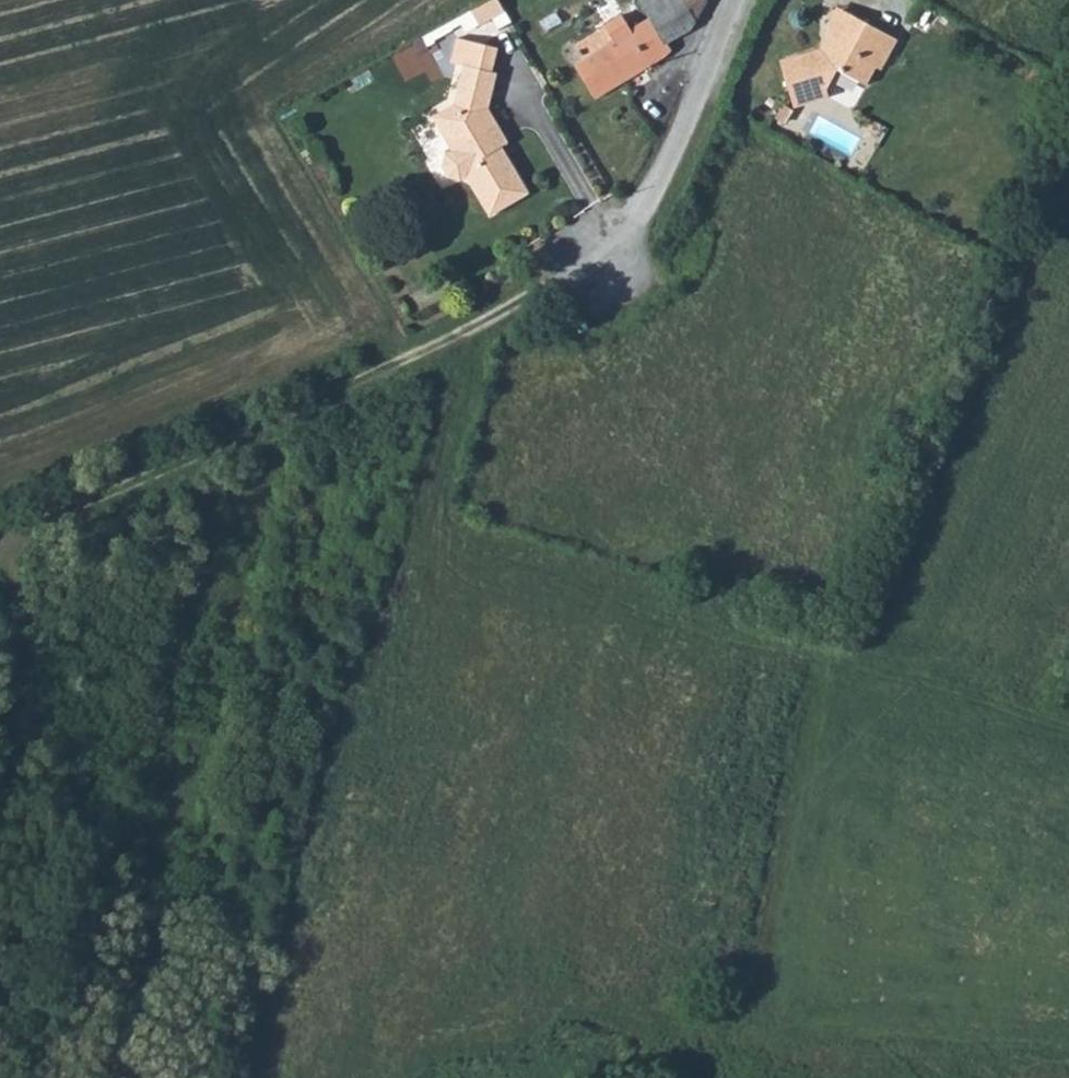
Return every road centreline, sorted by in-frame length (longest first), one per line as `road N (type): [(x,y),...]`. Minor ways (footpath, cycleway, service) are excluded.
road 1 (track): [(0,545),(269,407),(606,272)]
road 2 (unclassified): [(729,0),(674,152),(606,272)]

